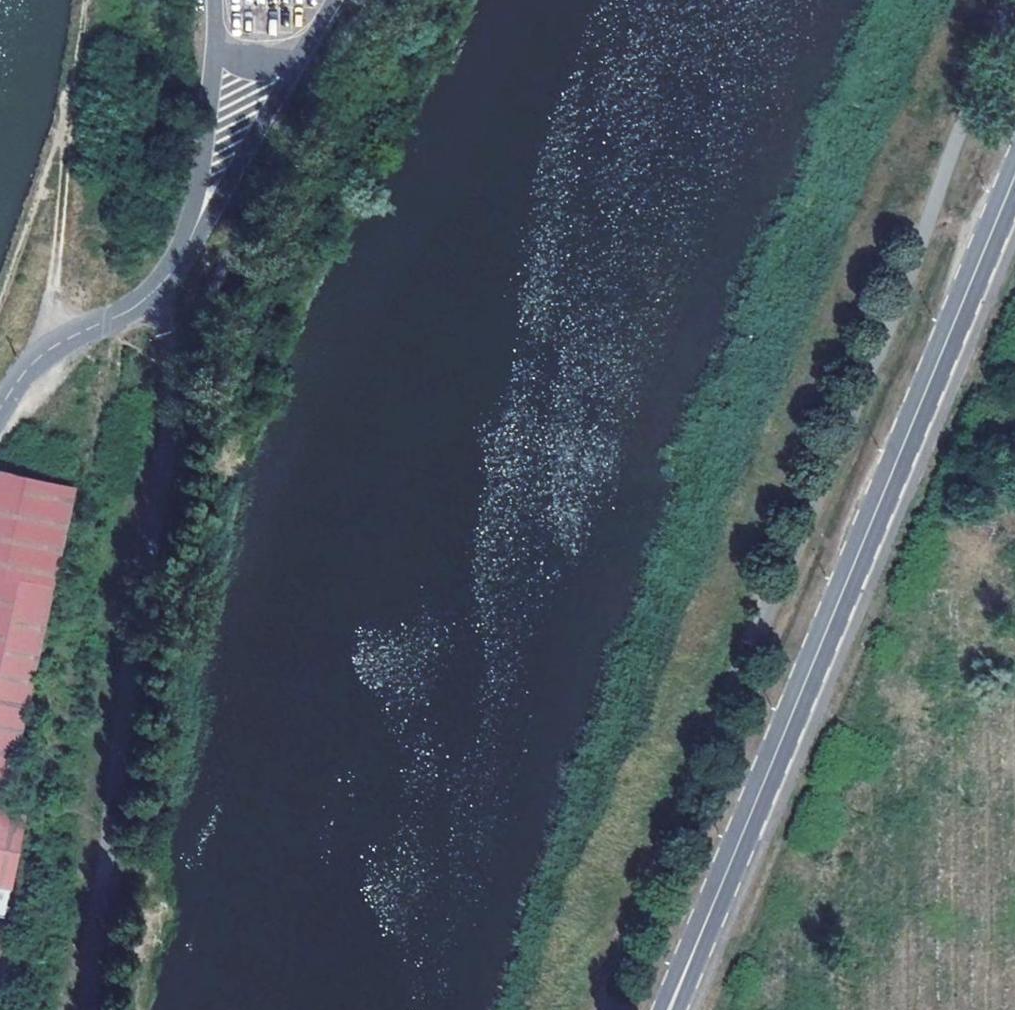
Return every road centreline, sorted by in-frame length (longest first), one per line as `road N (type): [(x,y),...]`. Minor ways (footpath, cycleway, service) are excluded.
road 1 (secondary): [(670,1009),(1014,177)]
road 2 (unclassified): [(180,258),(311,43)]
road 3 (residential): [(180,258),(139,304),(36,361),(0,407)]
road 4 (unclassified): [(220,31),(200,178),(180,258)]
road 5 (track): [(67,129),(49,320),(63,342)]
road 6 (track): [(67,129),(52,149),(0,302)]
road 7 (track): [(87,0),(67,129)]

